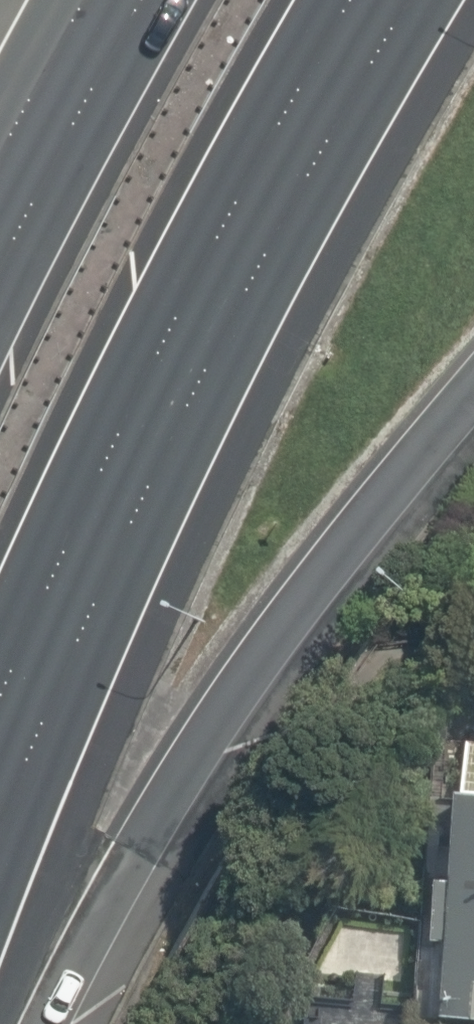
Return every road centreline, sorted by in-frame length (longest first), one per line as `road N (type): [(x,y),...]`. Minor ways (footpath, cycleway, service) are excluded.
road 1 (motorway): [(353,0),(163,342),(0,705)]
road 2 (motorway): [(473,392),(344,544),(242,689),(149,836),(49,1023)]
road 3 (motorway): [(0,275),(69,127),(144,0)]

